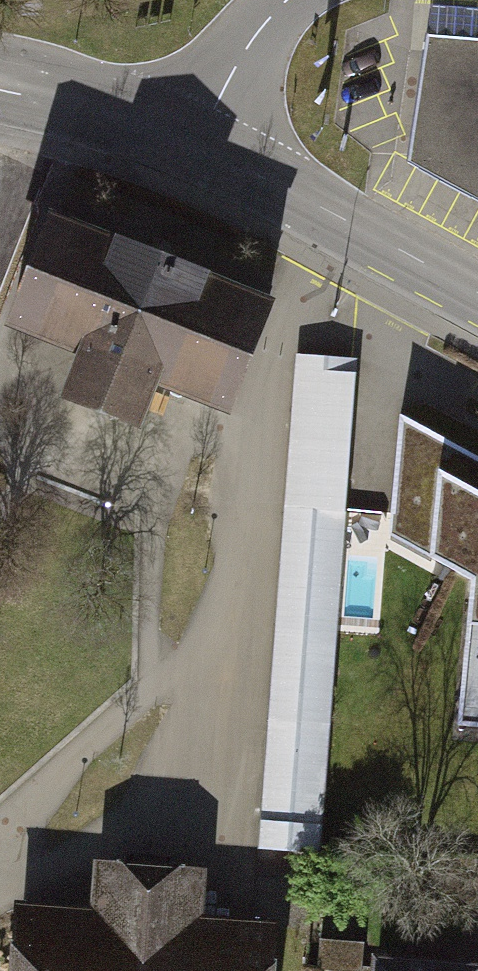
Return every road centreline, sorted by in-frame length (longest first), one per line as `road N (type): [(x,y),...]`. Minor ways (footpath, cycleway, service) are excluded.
road 1 (tertiary): [(477,294),(191,144)]
road 2 (tertiary): [(191,144),(0,85)]
road 3 (residential): [(191,144),(234,65),(291,0)]

